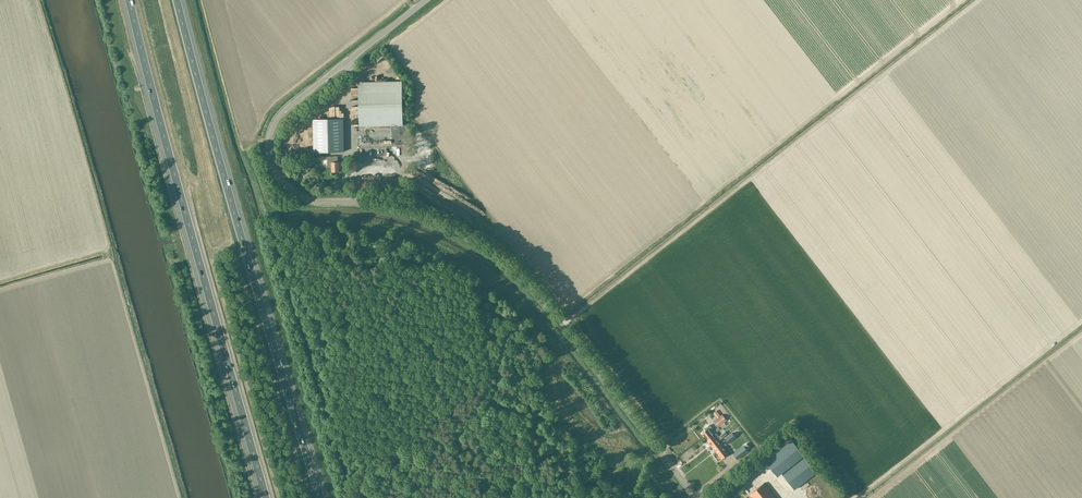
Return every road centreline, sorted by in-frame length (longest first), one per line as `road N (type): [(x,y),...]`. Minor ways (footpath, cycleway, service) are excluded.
road 1 (unclassified): [(696,497),(541,299),(498,258),(415,214),(305,199),(275,170),(269,140),(280,115),(426,0)]
road 2 (motorway): [(321,497),(177,0)]
road 3 (motorway): [(129,0),(266,497)]

